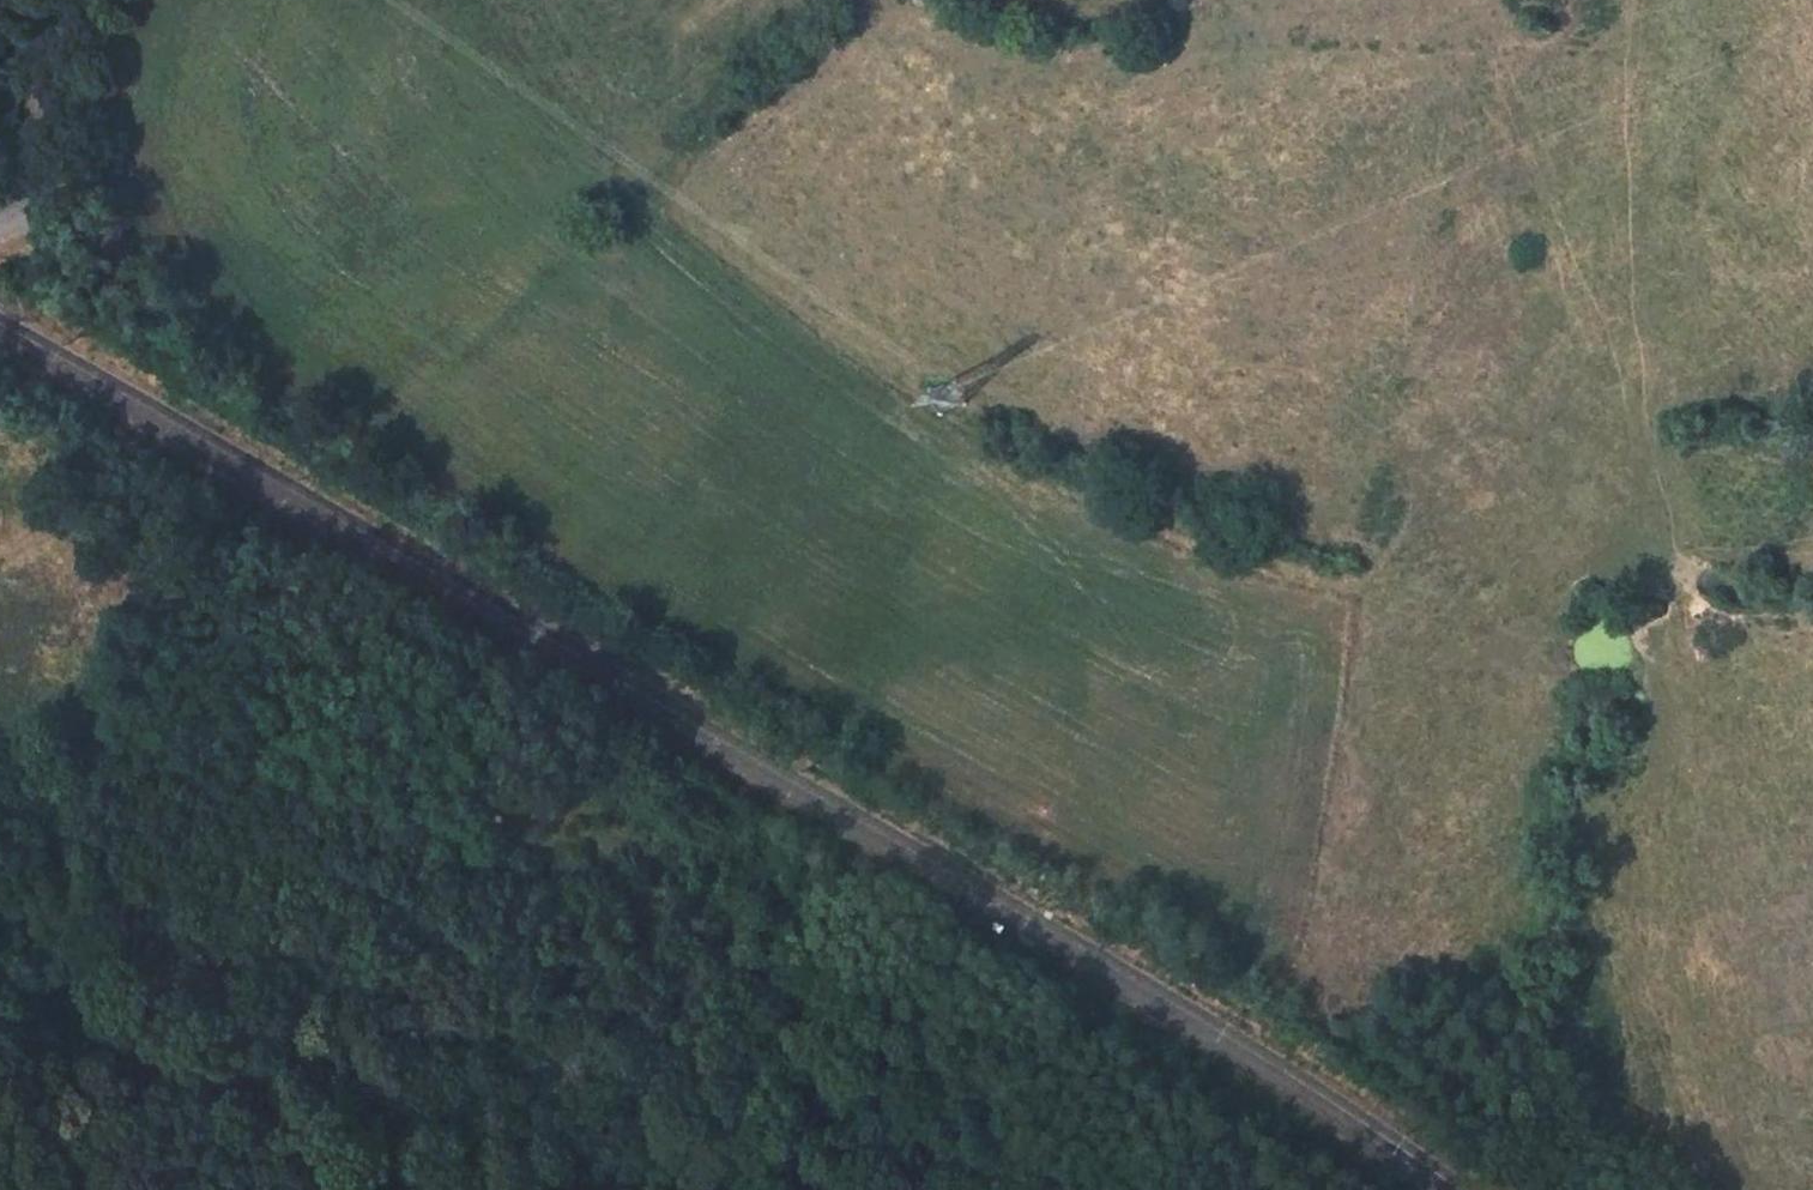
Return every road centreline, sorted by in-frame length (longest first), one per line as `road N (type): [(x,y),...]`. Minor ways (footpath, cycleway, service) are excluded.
road 1 (residential): [(0,224),(30,199),(64,0)]

